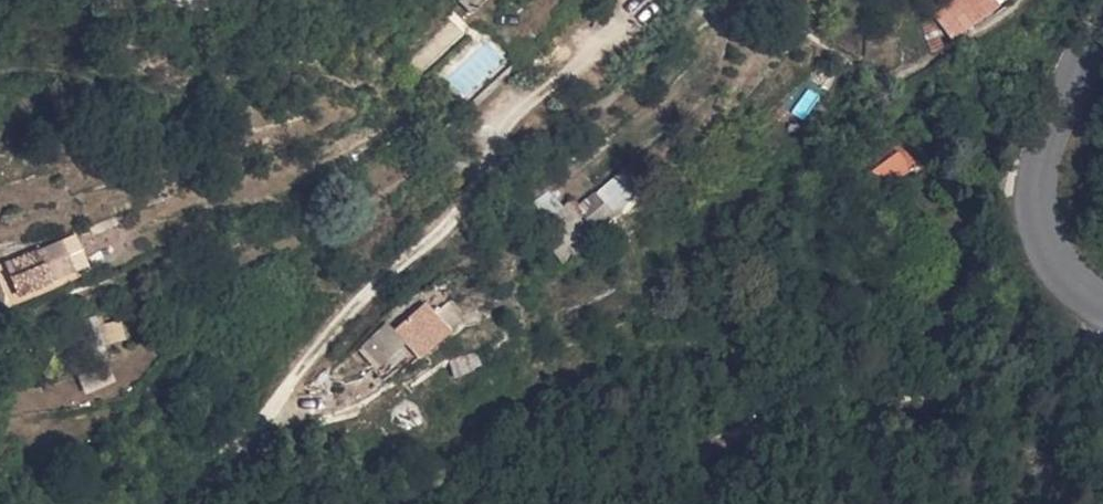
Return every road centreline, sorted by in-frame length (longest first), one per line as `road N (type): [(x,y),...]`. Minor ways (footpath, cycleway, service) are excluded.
road 1 (track): [(389,39),(384,85),(392,112),(470,179),(456,215),(390,274),(196,503)]
road 2 (secondary): [(1102,310),(1067,281),(1036,216),(1040,165),(1102,21)]
road 3 (track): [(859,503),(1102,395)]

